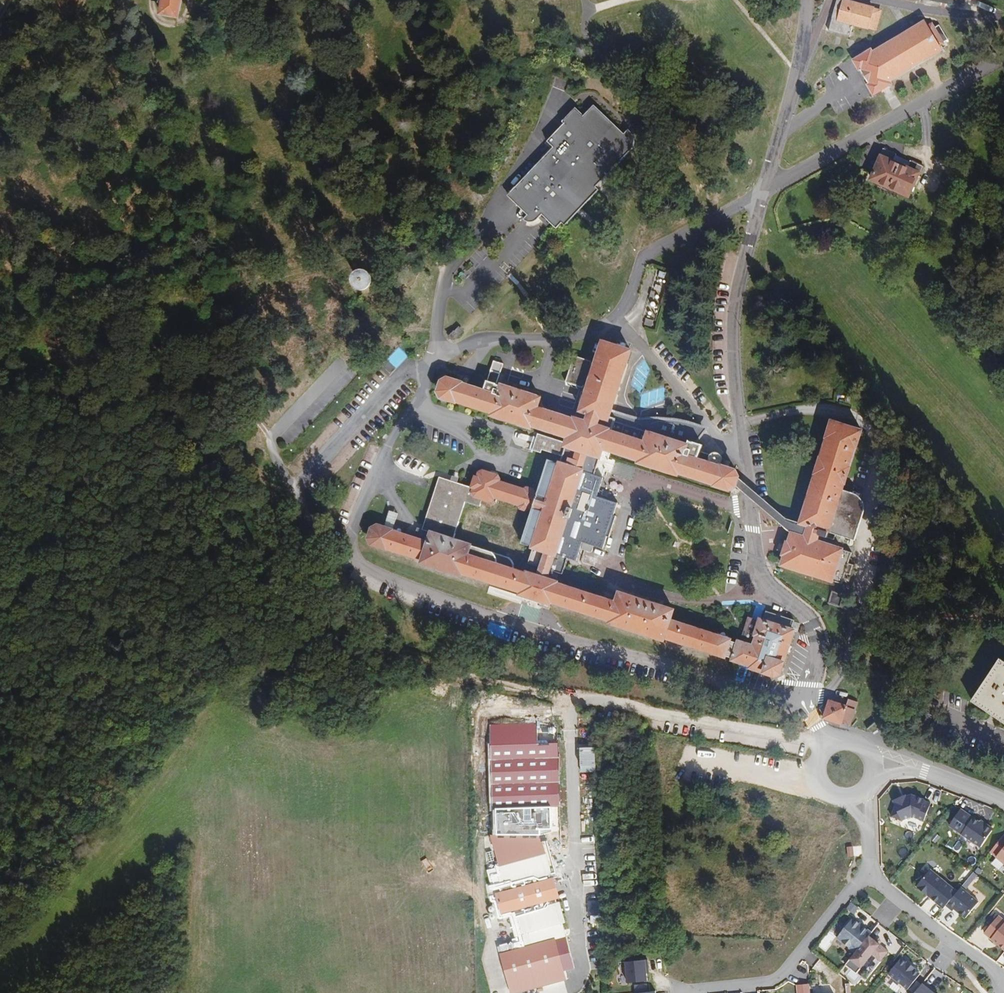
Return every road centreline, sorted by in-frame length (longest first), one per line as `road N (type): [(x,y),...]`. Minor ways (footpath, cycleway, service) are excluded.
road 1 (residential): [(707,992),(789,968),(873,867)]
road 2 (residential): [(873,867),(883,890),(1003,980)]
road 3 (track): [(1003,617),(851,620)]
road 4 (residential): [(874,767),(917,767),(1003,802)]
road 5 (residential): [(874,767),(851,742),(823,753),(823,786),(855,796)]

